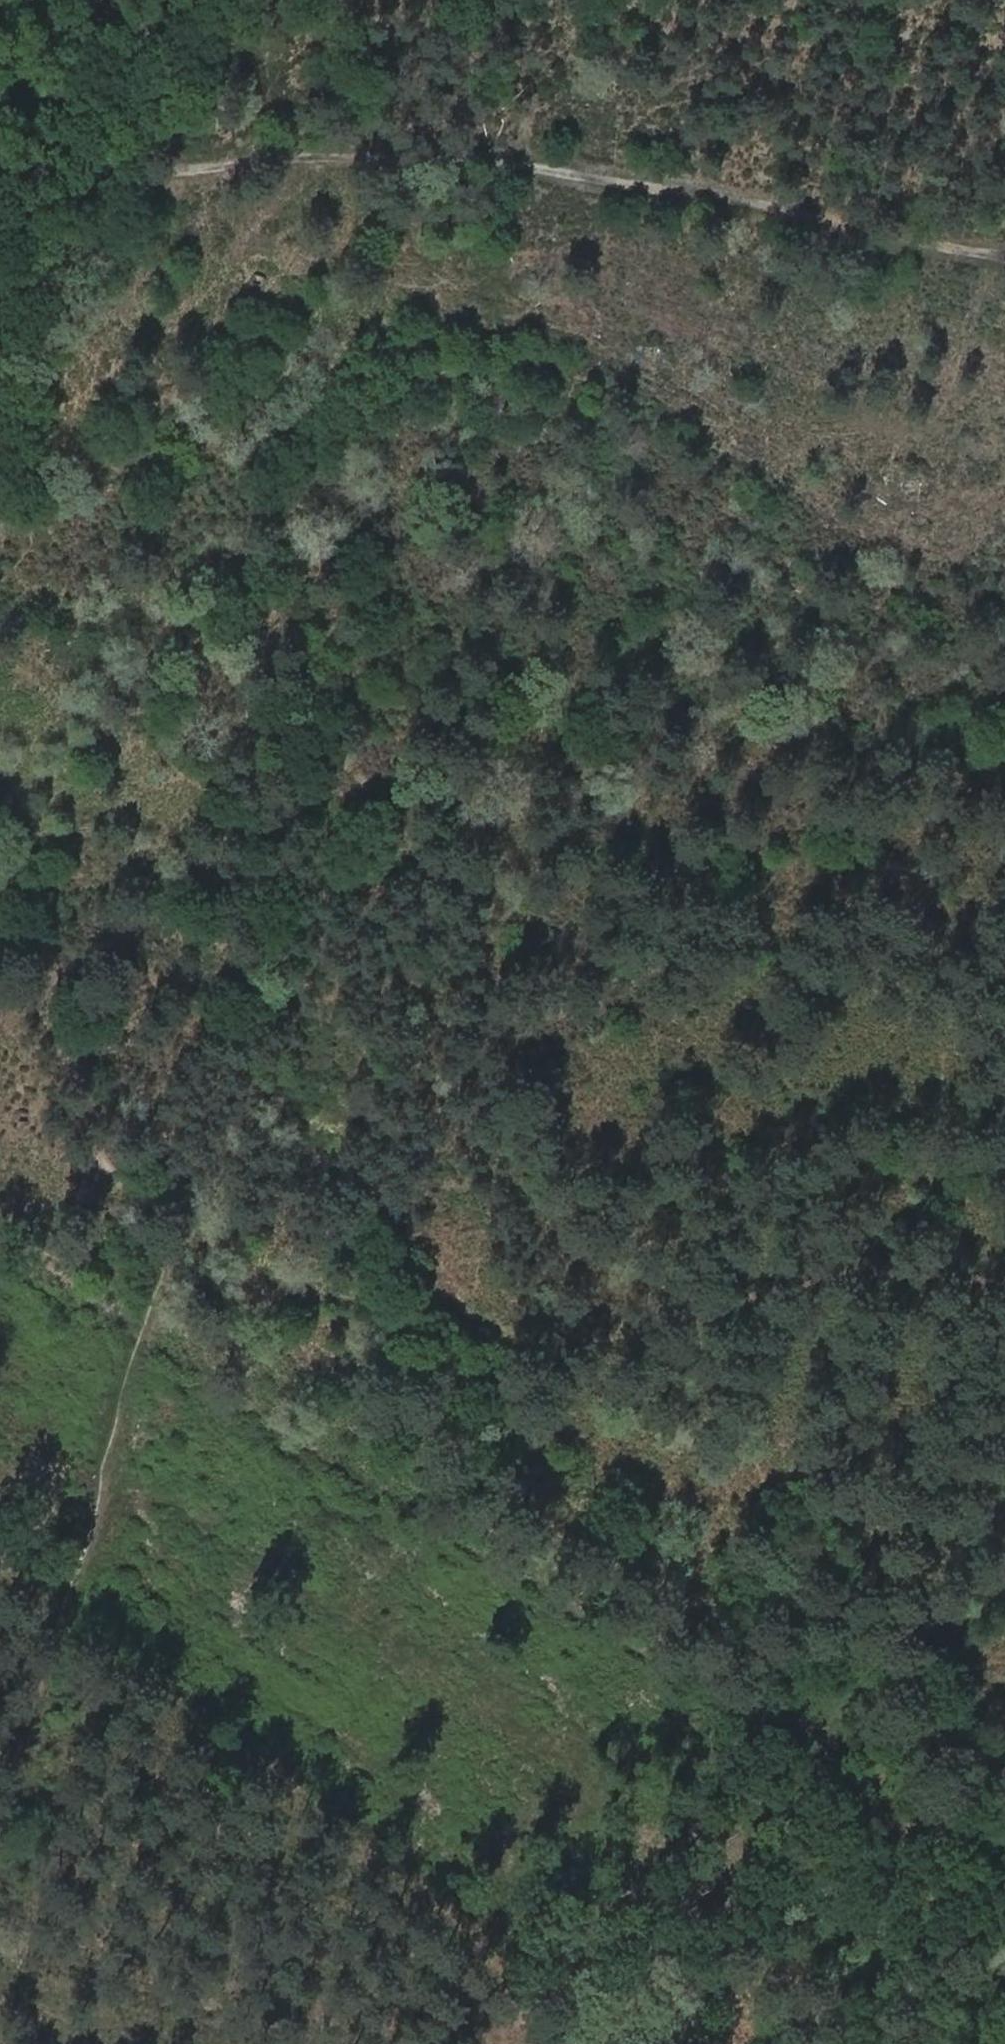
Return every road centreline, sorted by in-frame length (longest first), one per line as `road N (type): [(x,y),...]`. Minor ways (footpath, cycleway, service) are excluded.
road 1 (track): [(1004,250),(529,165),(309,153),(0,187)]
road 2 (track): [(492,0),(532,105),(529,165)]

